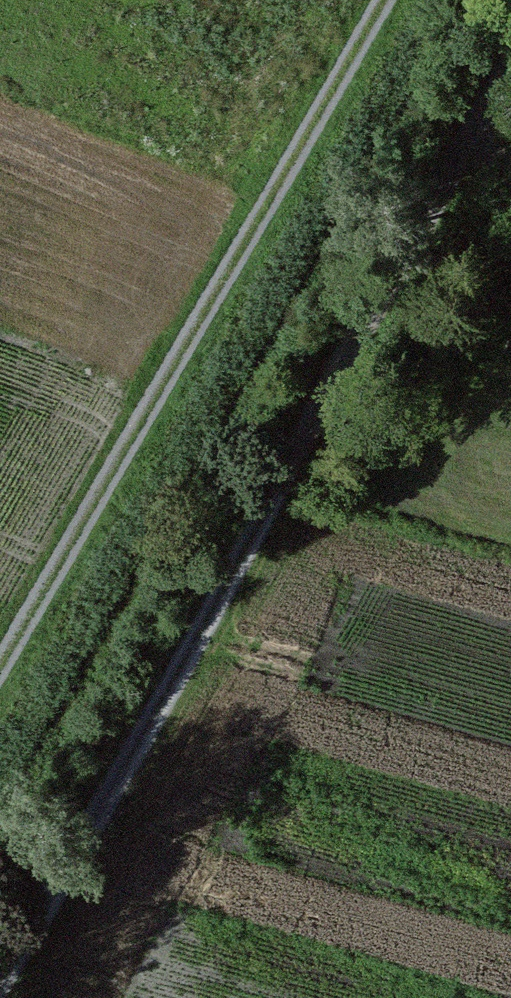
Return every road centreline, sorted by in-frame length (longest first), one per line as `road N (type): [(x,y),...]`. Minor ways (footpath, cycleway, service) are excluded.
road 1 (track): [(0,984),(510,95)]
road 2 (track): [(0,656),(375,0)]

